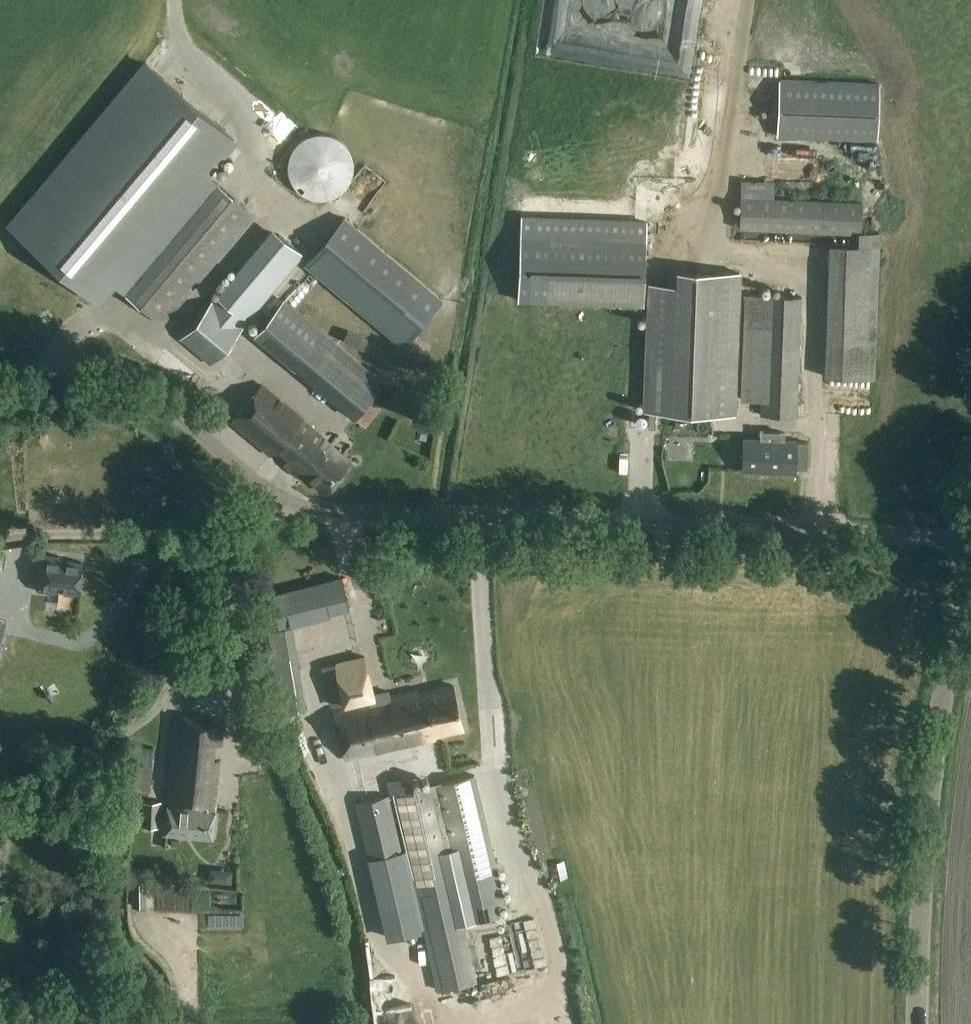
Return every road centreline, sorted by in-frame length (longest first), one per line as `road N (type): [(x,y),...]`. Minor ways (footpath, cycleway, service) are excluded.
road 1 (unclassified): [(970,539),(327,512),(286,502),(153,397),(108,378),(0,390)]
road 2 (tertiary): [(917,1023),(931,784),(970,552)]

